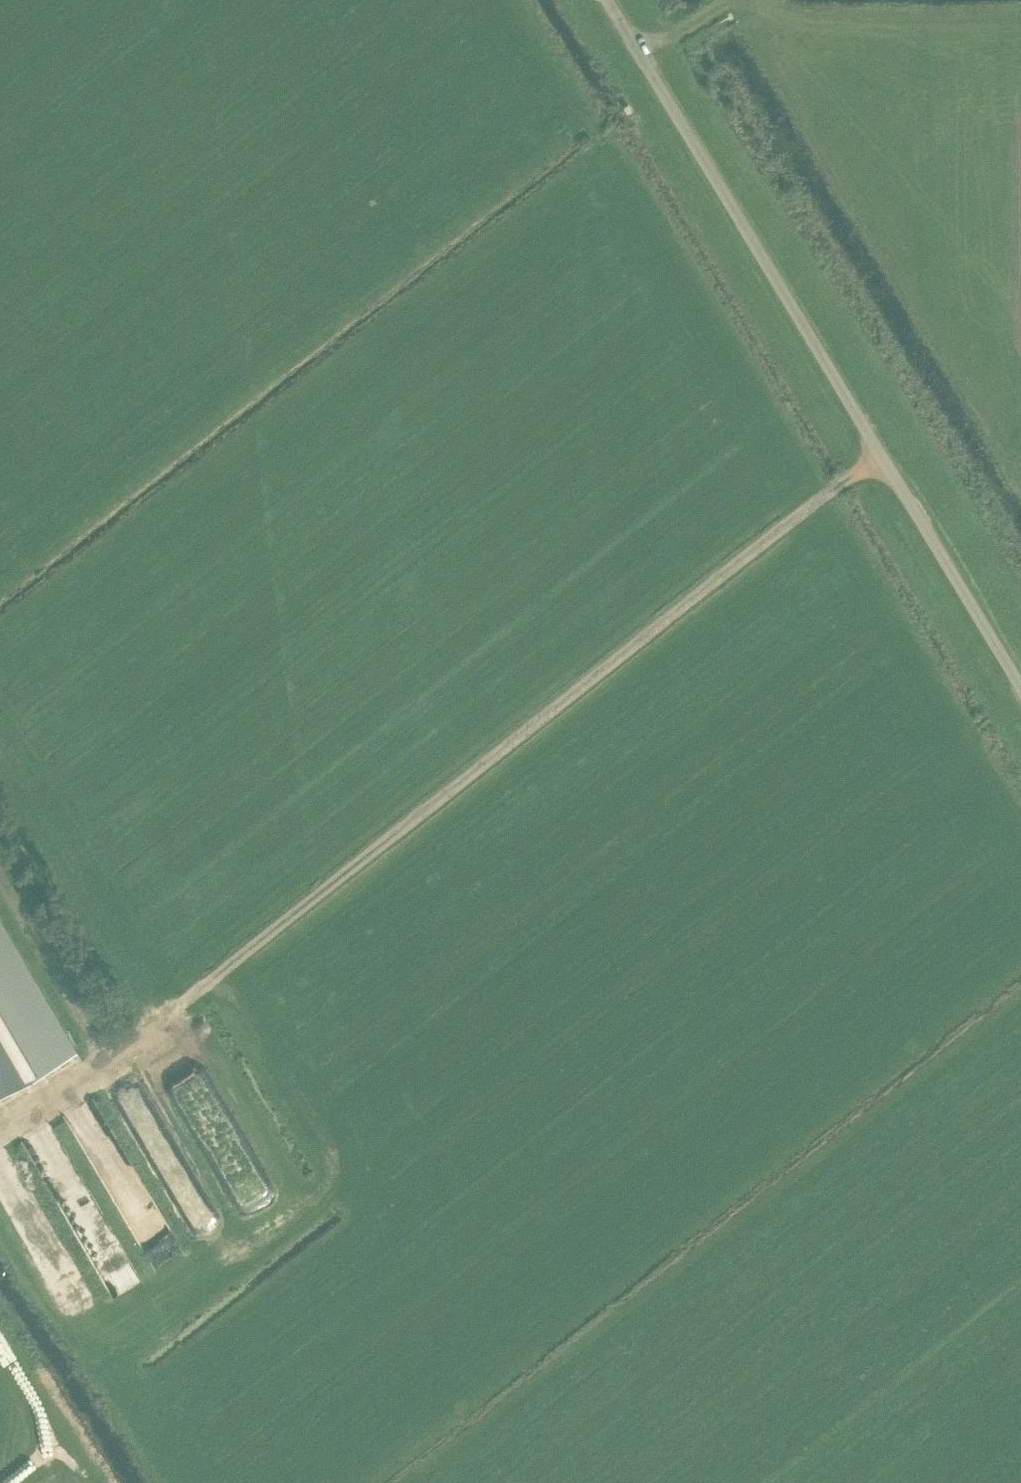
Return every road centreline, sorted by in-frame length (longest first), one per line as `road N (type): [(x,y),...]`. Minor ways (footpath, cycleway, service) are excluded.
road 1 (unclassified): [(1020,682),(610,0)]

